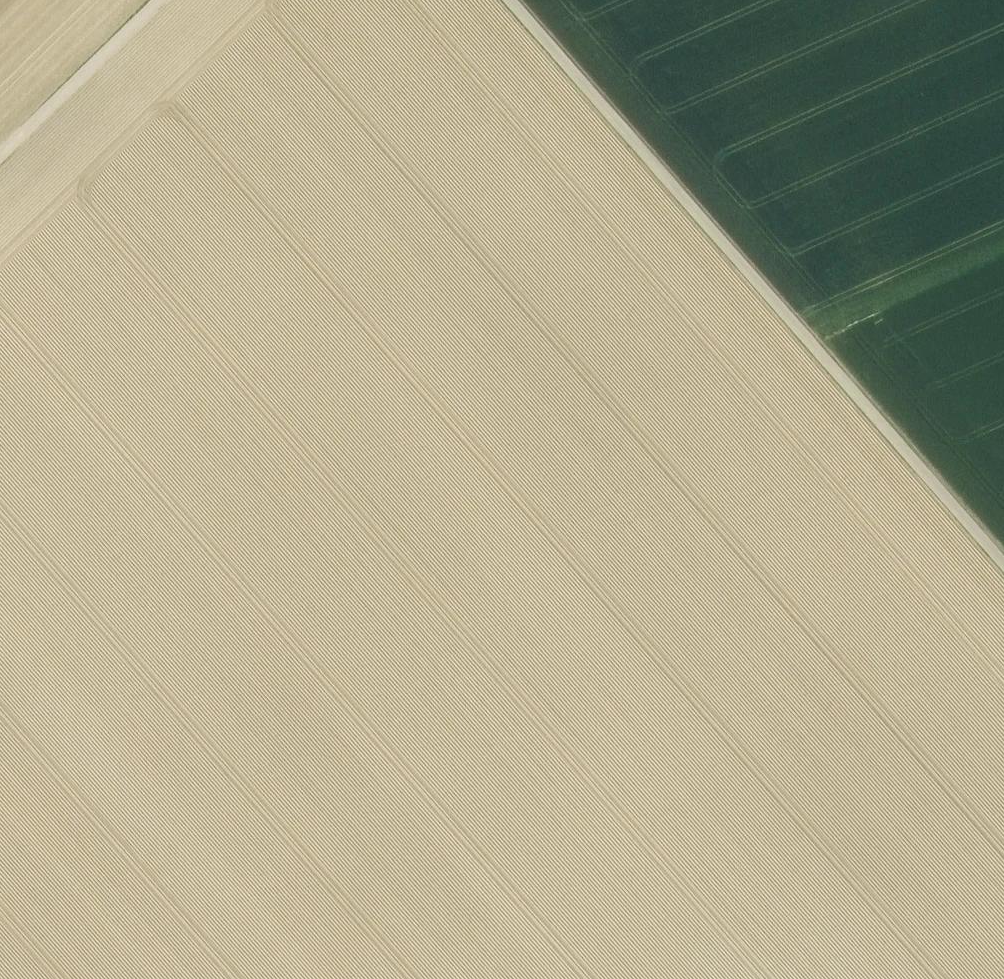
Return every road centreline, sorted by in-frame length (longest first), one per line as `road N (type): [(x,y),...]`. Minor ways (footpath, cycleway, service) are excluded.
road 1 (track): [(507,0),(1003,565)]
road 2 (track): [(0,158),(163,0)]

